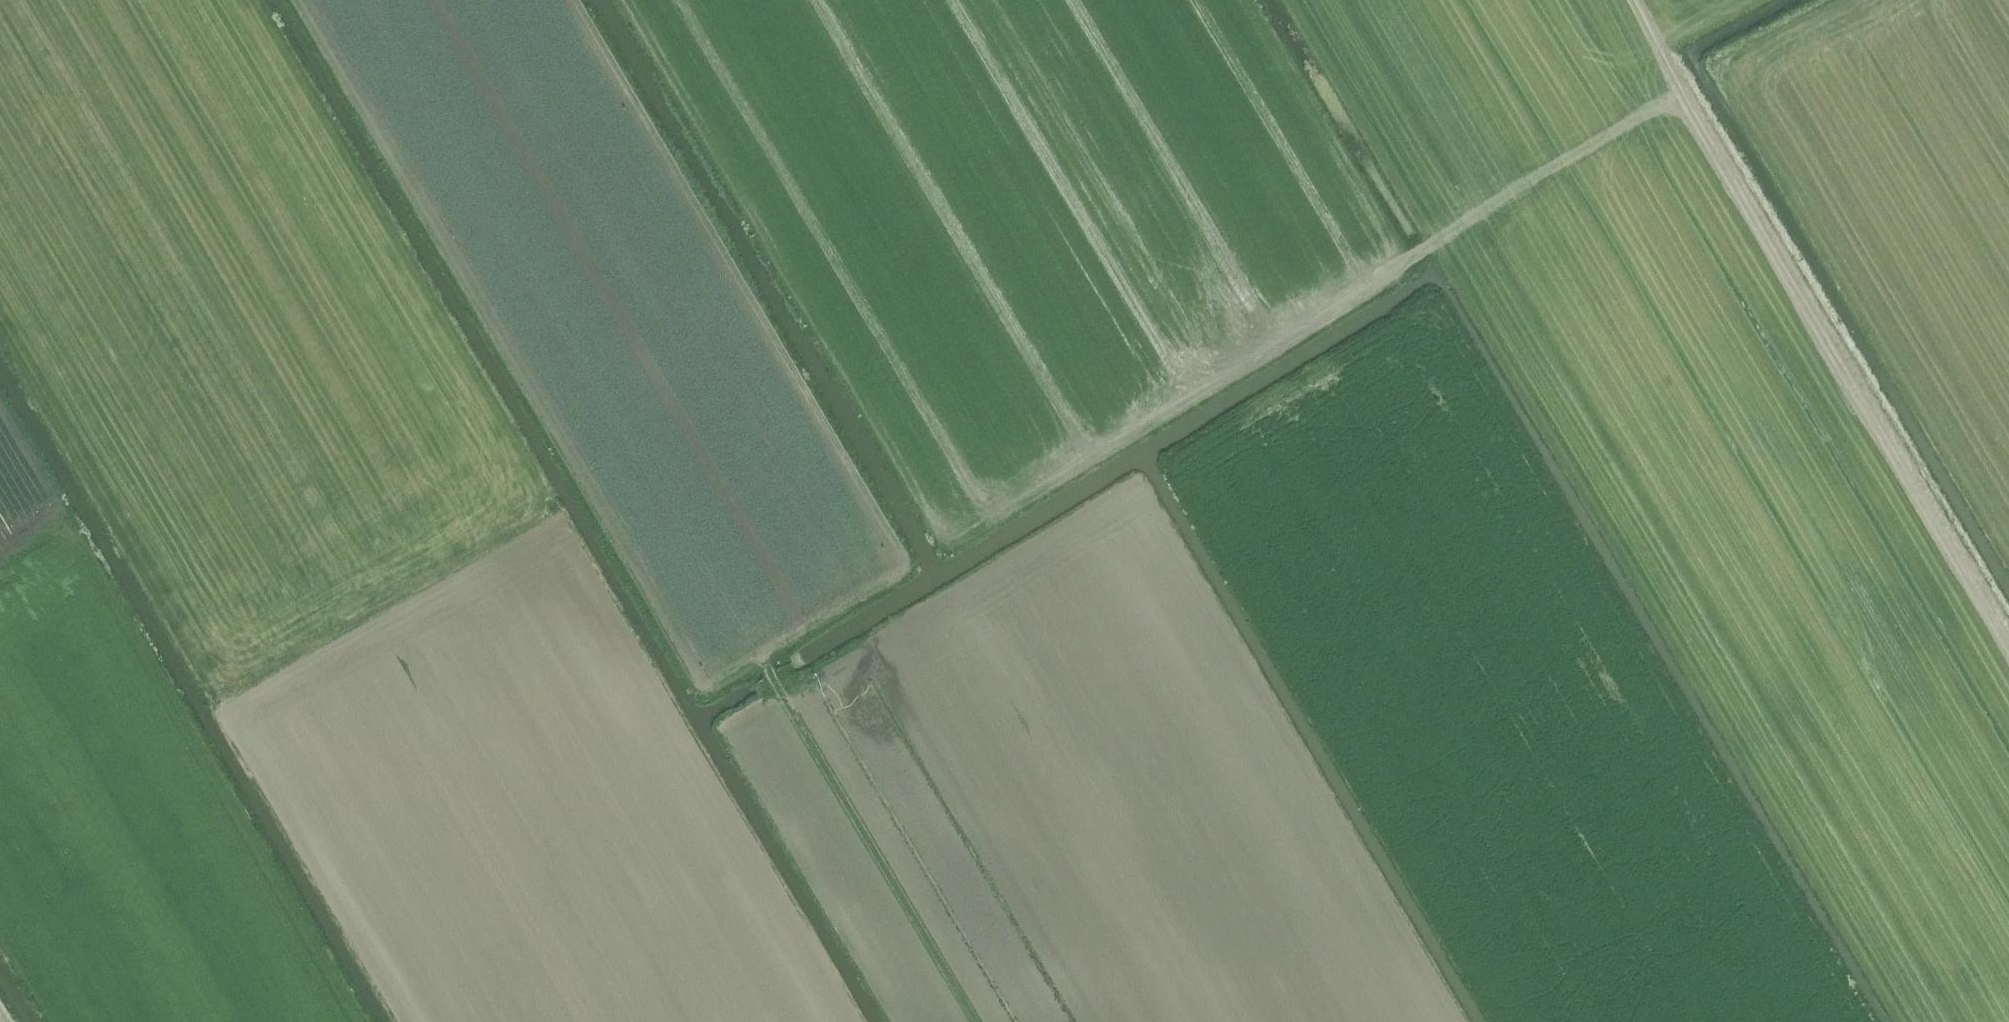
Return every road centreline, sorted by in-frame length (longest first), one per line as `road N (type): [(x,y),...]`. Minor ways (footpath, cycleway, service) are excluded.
road 1 (track): [(1690,101),(2008,638)]
road 2 (track): [(1690,101),(1616,134),(1411,256)]

